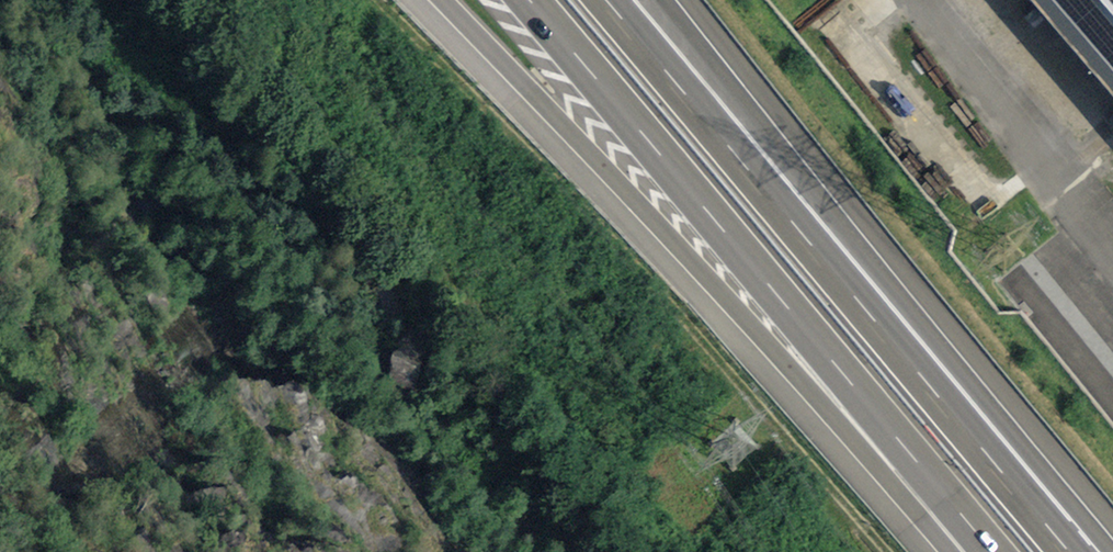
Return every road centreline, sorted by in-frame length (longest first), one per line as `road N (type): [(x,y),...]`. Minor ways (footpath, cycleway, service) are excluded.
road 1 (track): [(377,0),(509,132),(887,551)]
road 2 (motorway): [(433,0),(560,133),(926,551)]
road 3 (motorway): [(521,0),(1000,551)]
road 4 (motorway): [(1081,551),(604,0)]
road 5 (motorway): [(1112,518),(675,0)]

